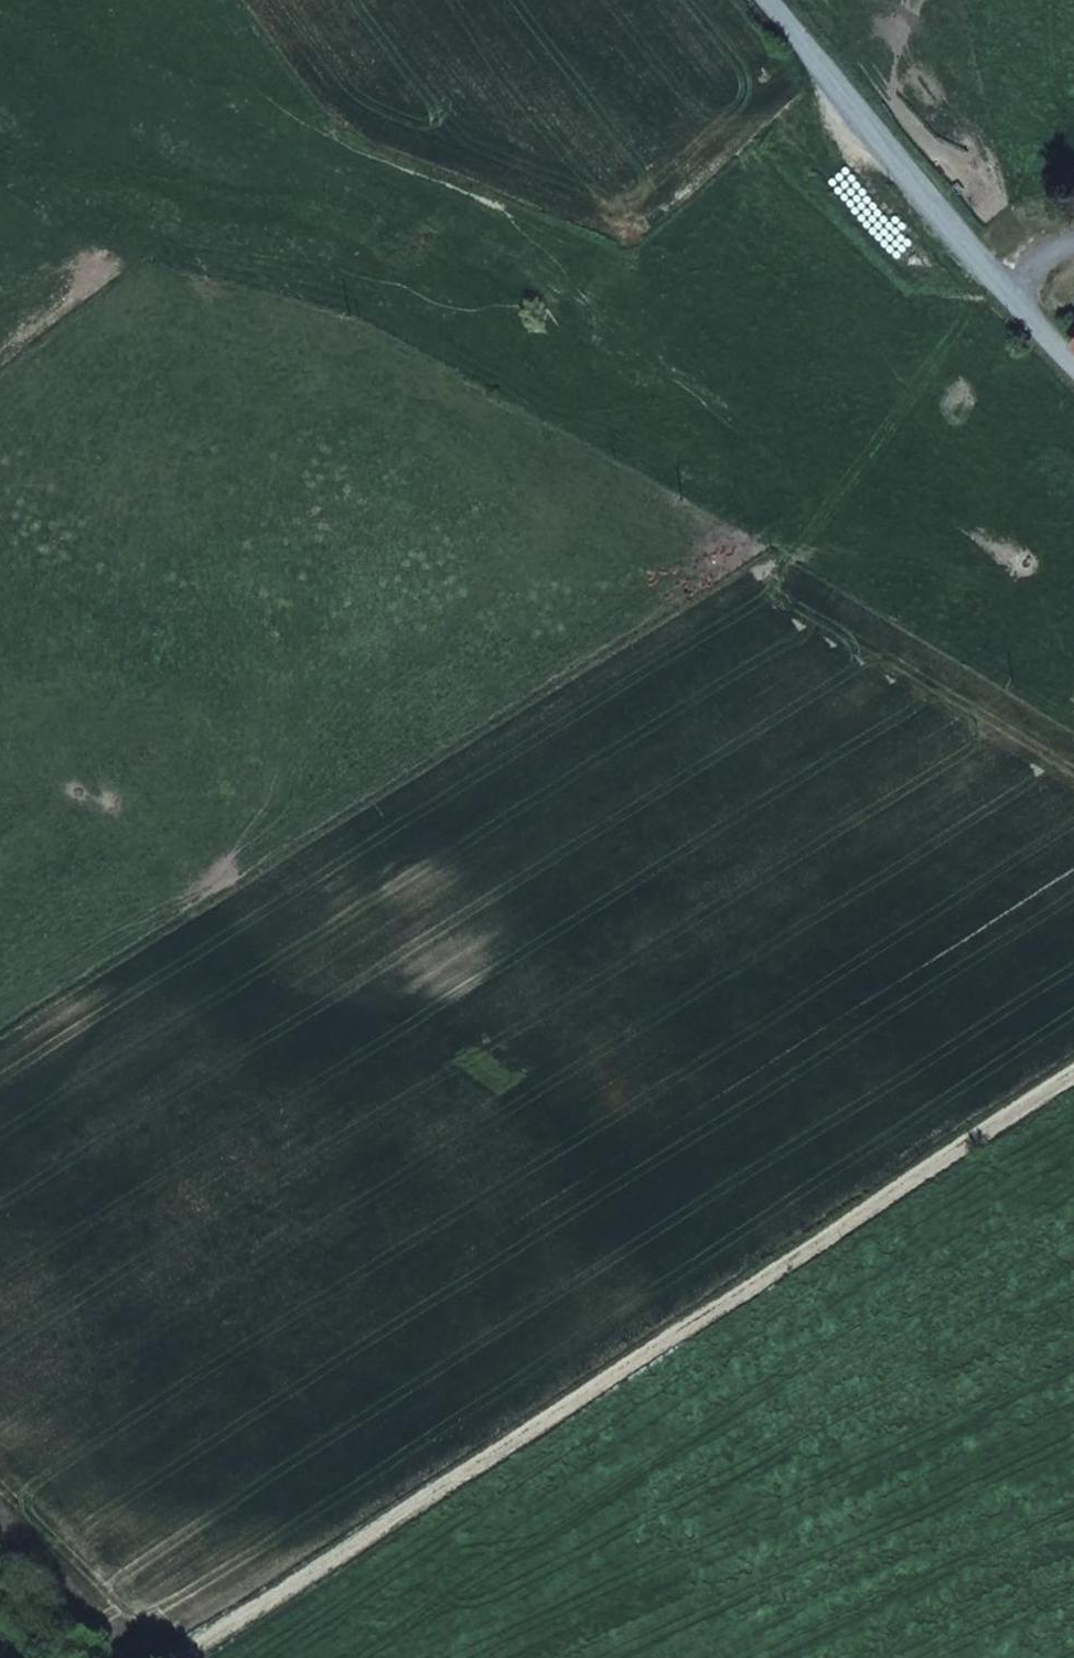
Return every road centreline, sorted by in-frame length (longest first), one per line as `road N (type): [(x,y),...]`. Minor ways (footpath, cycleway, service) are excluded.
road 1 (track): [(192,1657),(1073,1074)]
road 2 (unclassified): [(762,0),(1073,361)]

